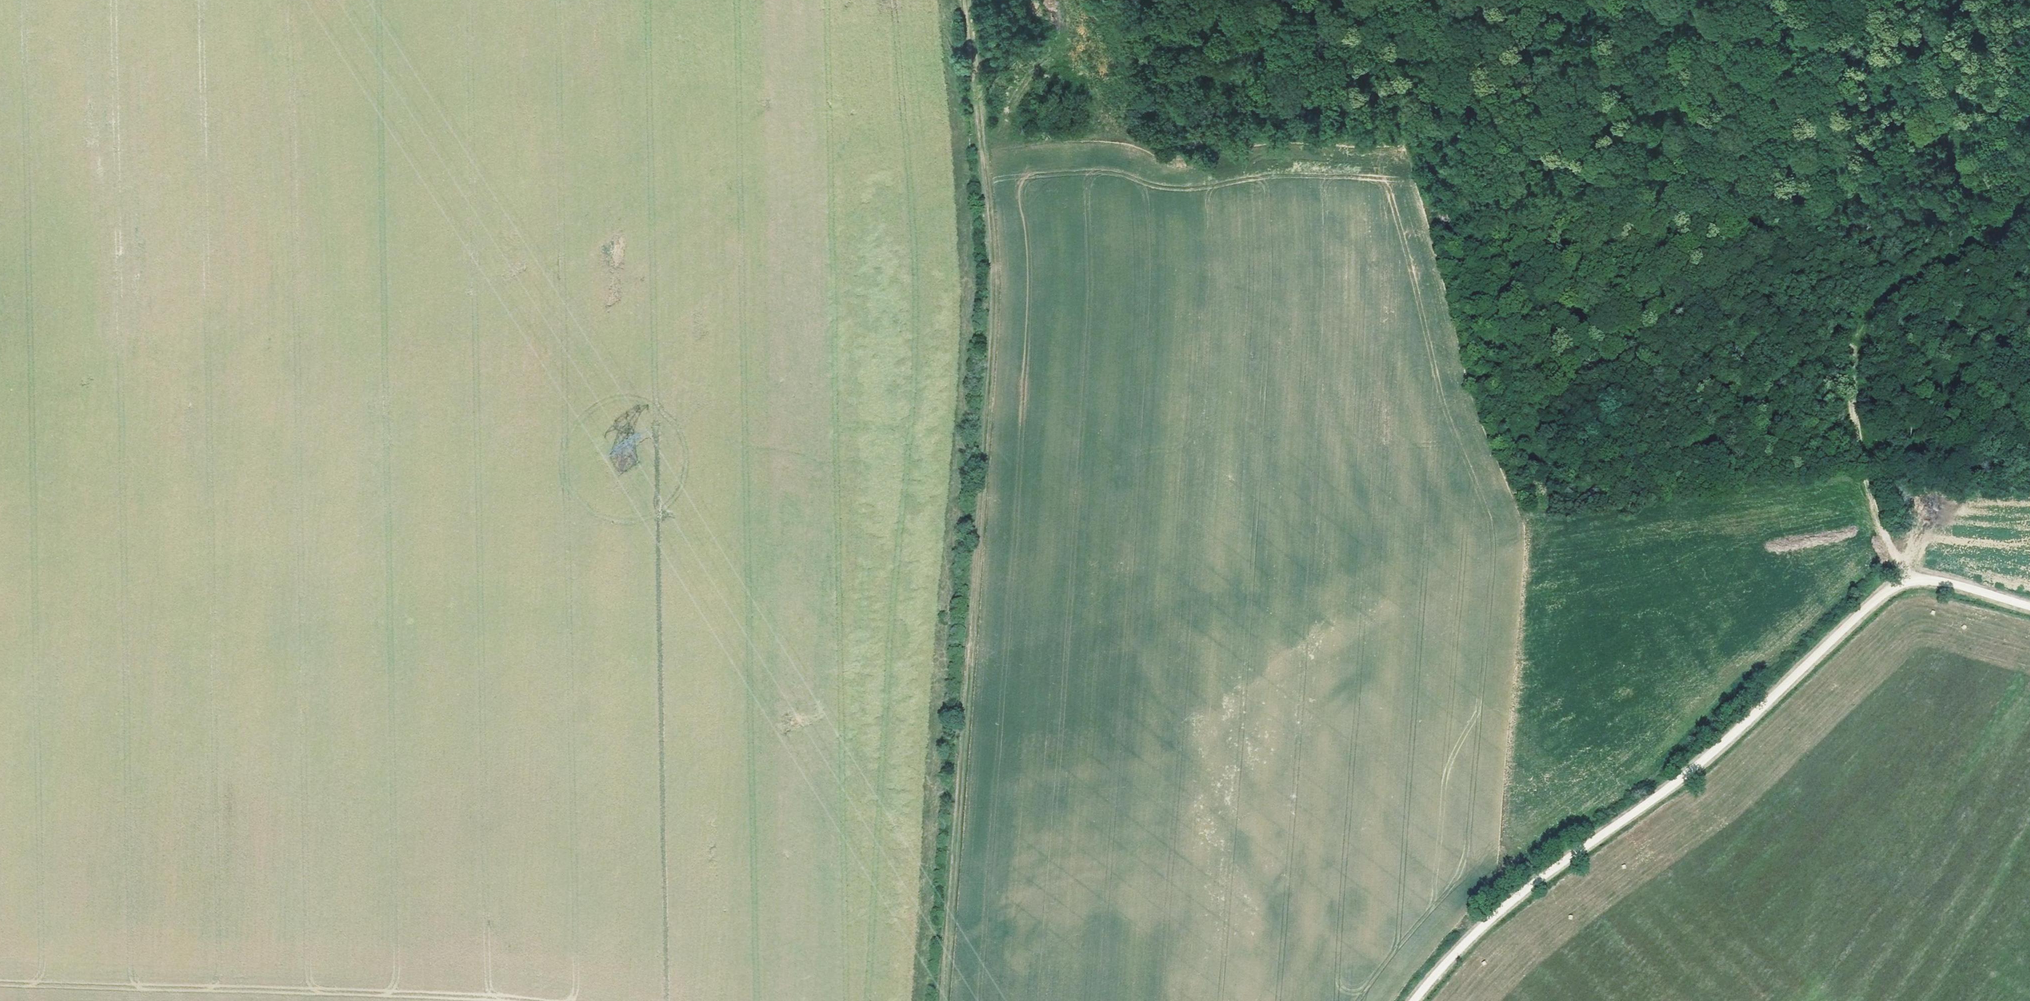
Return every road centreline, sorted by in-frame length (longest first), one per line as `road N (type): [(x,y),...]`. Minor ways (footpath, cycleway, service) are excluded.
road 1 (track): [(2029,608),(1927,582),(1892,590),(1670,790),(1501,915),(1417,1000)]

